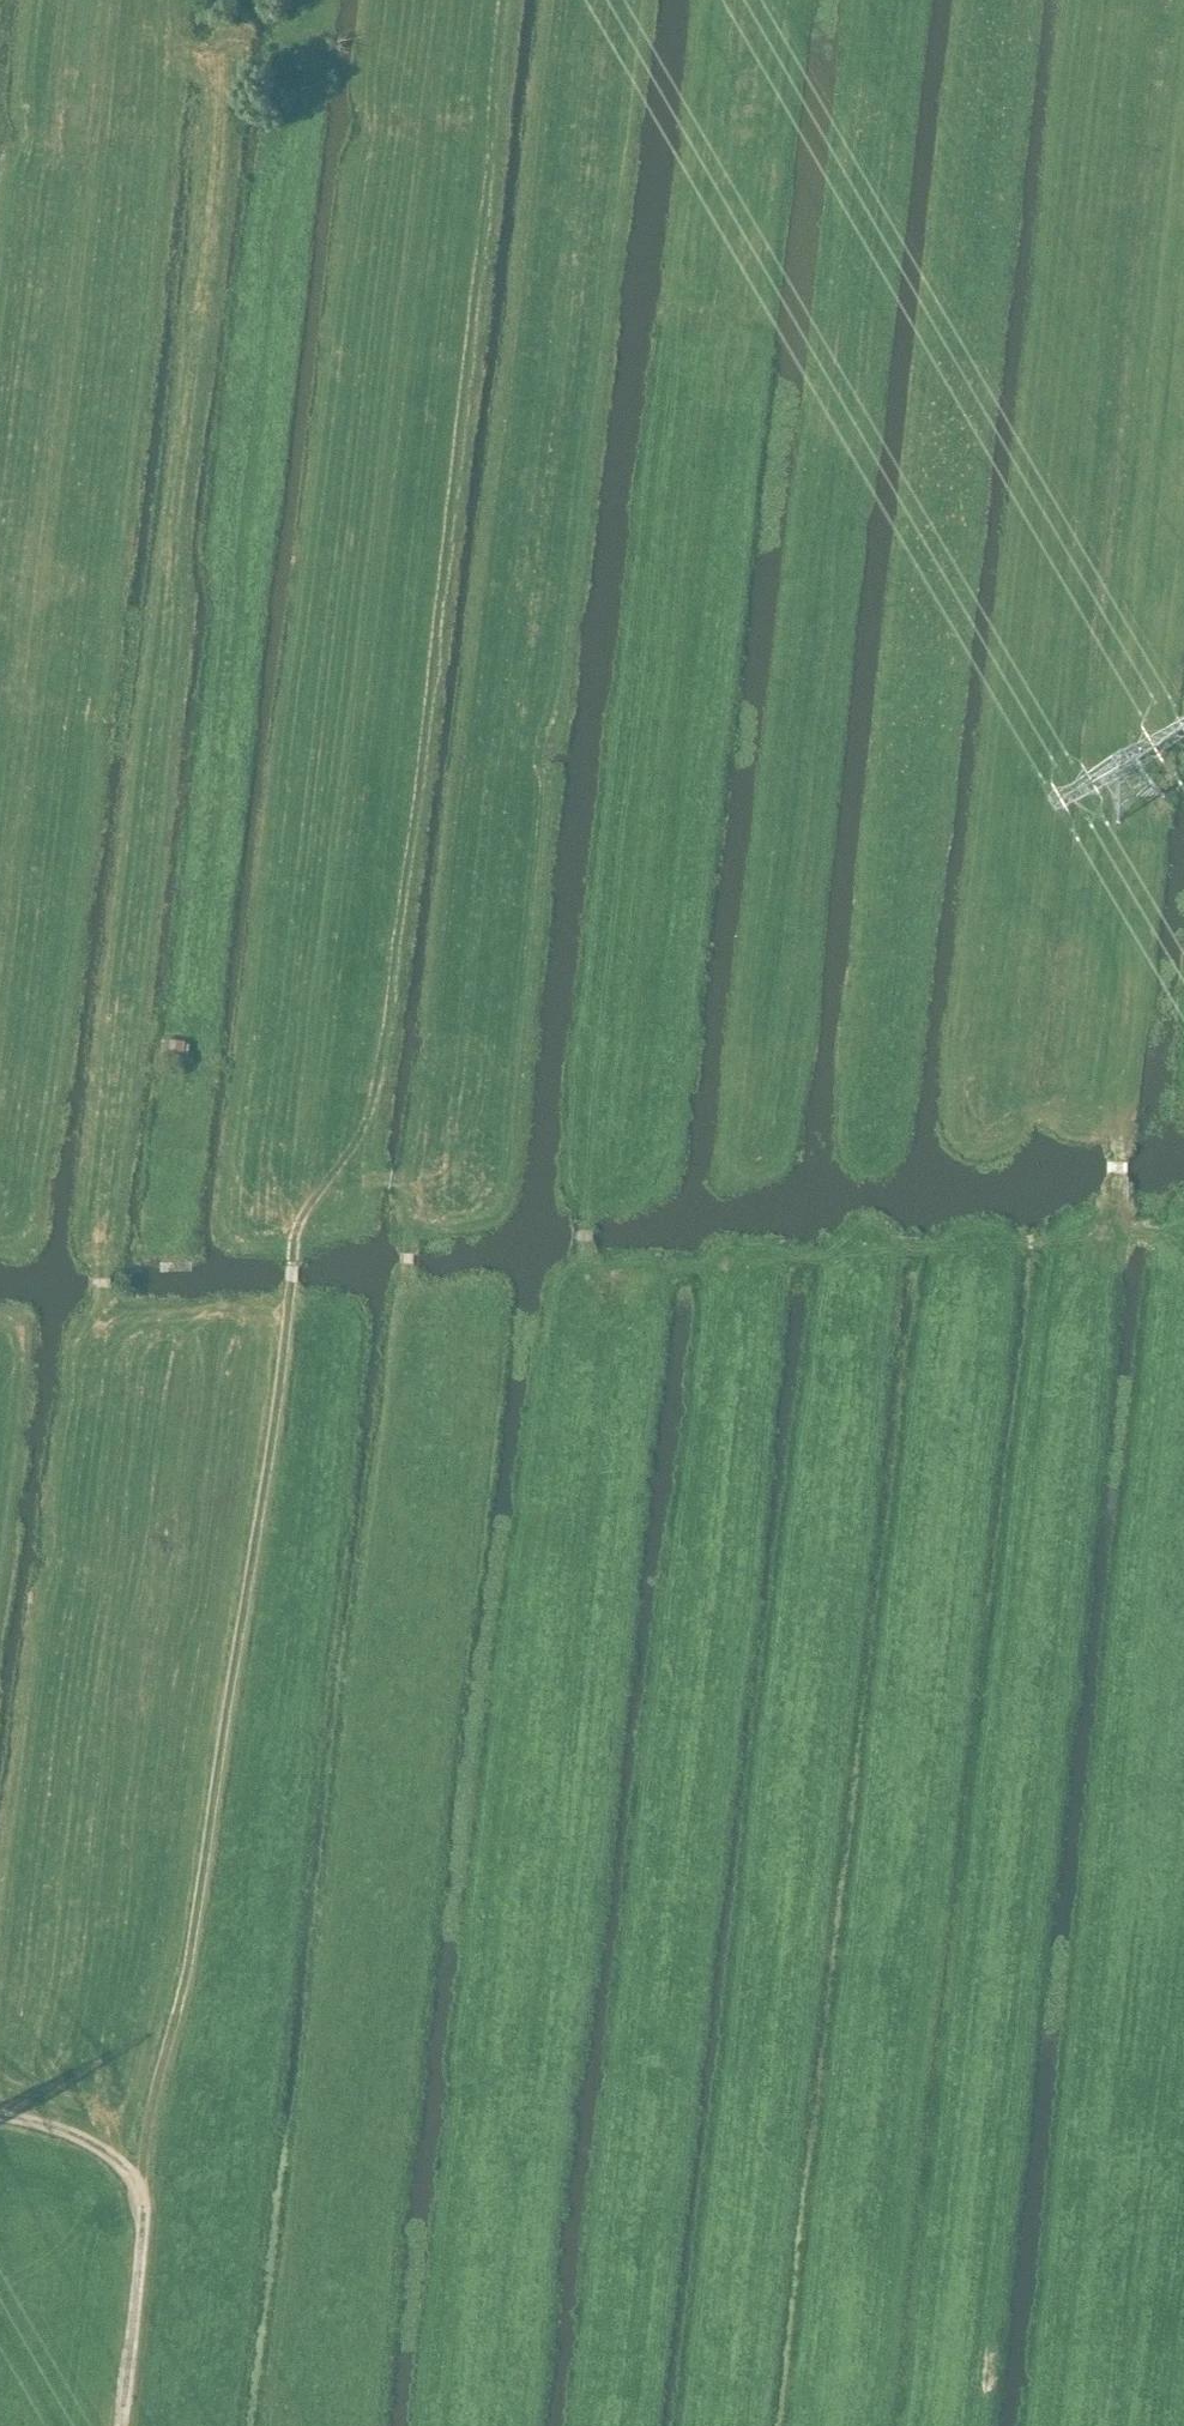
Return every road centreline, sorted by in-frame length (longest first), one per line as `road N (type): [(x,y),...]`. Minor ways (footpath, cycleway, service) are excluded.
road 1 (track): [(139,2177),(144,2129),(169,2056),(298,1227),(349,1154),(375,1097),(503,0)]
road 2 (track): [(686,251),(715,0)]
road 3 (track): [(114,2425),(139,2177)]
road 4 (track): [(139,2177),(108,2143),(45,2109),(0,2104)]

